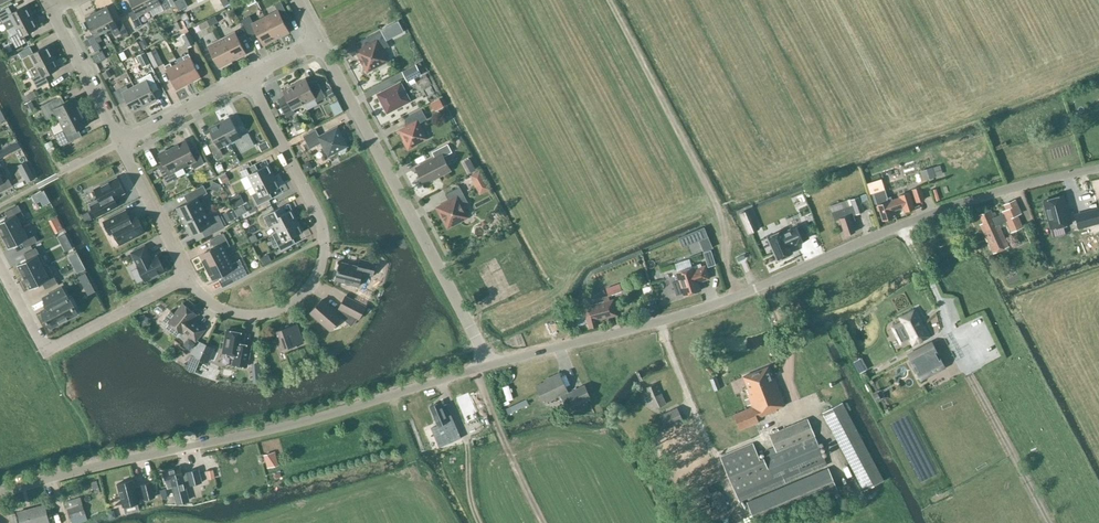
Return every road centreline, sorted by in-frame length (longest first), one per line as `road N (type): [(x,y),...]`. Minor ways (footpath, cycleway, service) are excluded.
road 1 (unclassified): [(489,366),(738,295),(960,199),(1098,167)]
road 2 (unclassified): [(0,493),(297,423),(489,366)]
road 3 (residential): [(248,78),(320,218),(322,263),(302,299),(254,319),(218,311),(187,276)]
road 4 (unclassified): [(489,366),(320,41)]
road 5 (track): [(898,225),(1048,522)]
road 6 (track): [(738,295),(721,214),(606,0)]
road 7 (residential): [(0,266),(39,341),(51,348),(187,276)]
road 8 (track): [(657,322),(724,483)]
road 9 (track): [(477,370),(545,522)]
road 10 (residential): [(119,144),(51,12)]
road 11 (residential): [(187,276),(119,144)]
road 12 (residential): [(119,144),(248,78)]

